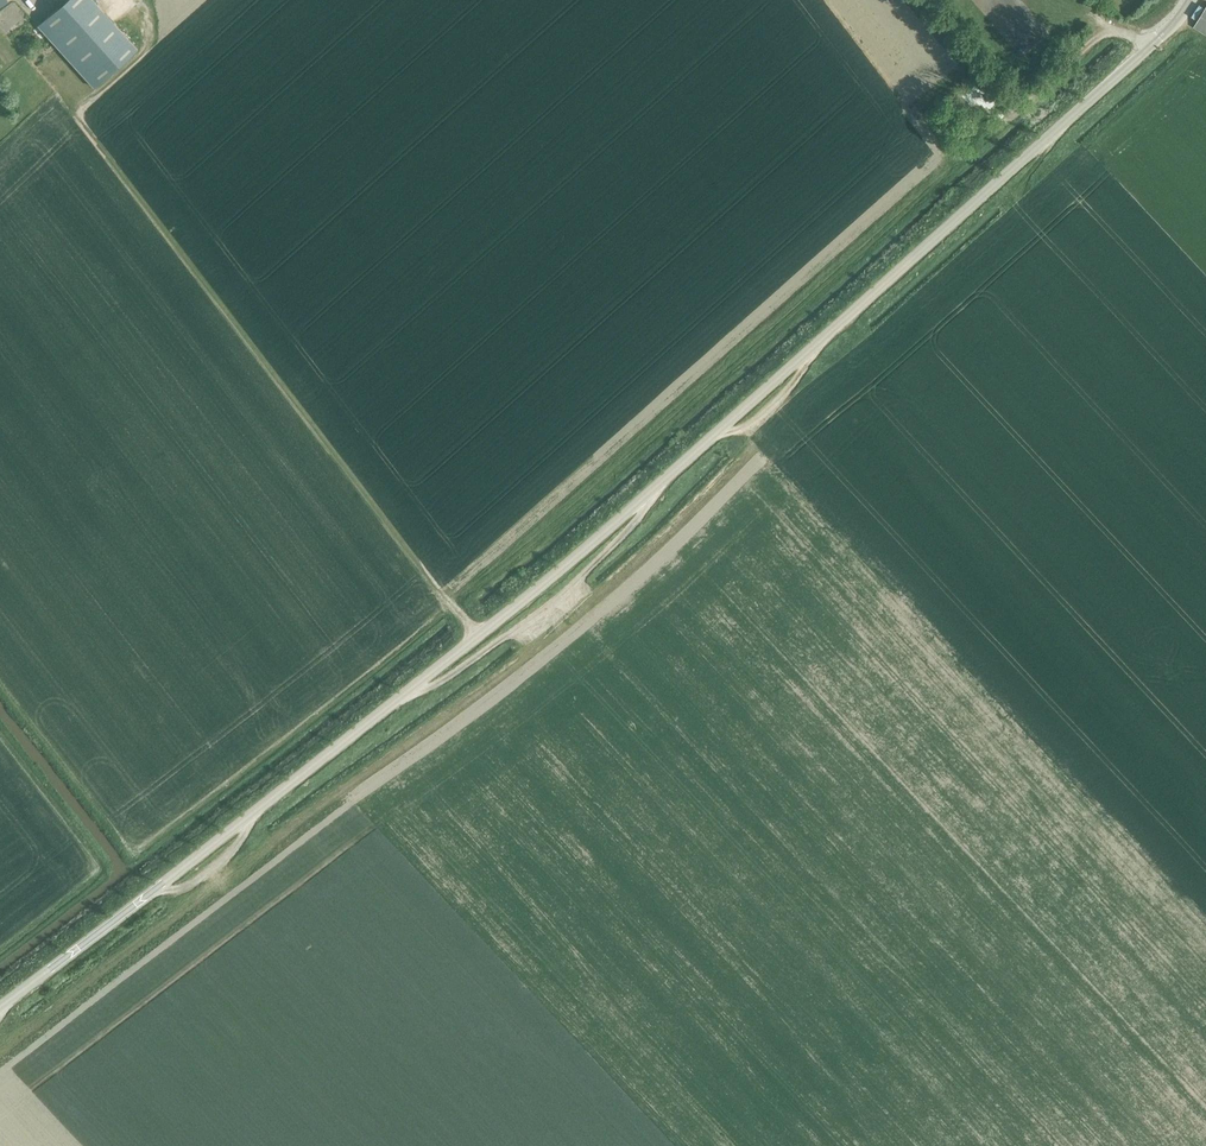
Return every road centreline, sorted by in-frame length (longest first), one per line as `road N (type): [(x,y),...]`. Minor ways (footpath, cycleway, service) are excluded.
road 1 (unclassified): [(0,1007),(572,558),(1158,37)]

